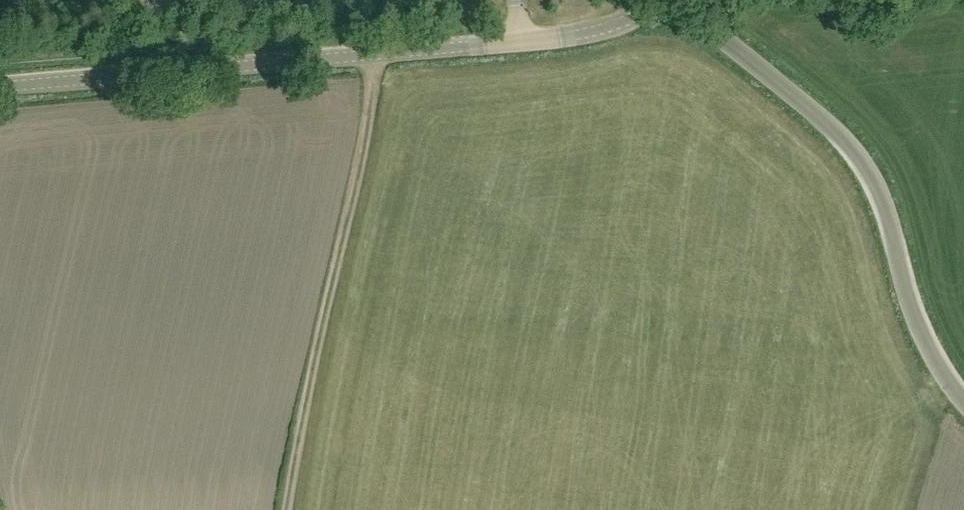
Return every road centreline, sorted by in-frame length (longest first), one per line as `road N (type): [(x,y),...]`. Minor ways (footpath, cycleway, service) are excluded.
road 1 (tertiary): [(0,88),(590,34),(656,0)]
road 2 (unclassified): [(963,404),(918,330),(889,227),(857,156),(672,0)]
road 3 (track): [(374,54),(366,148),(288,509)]

